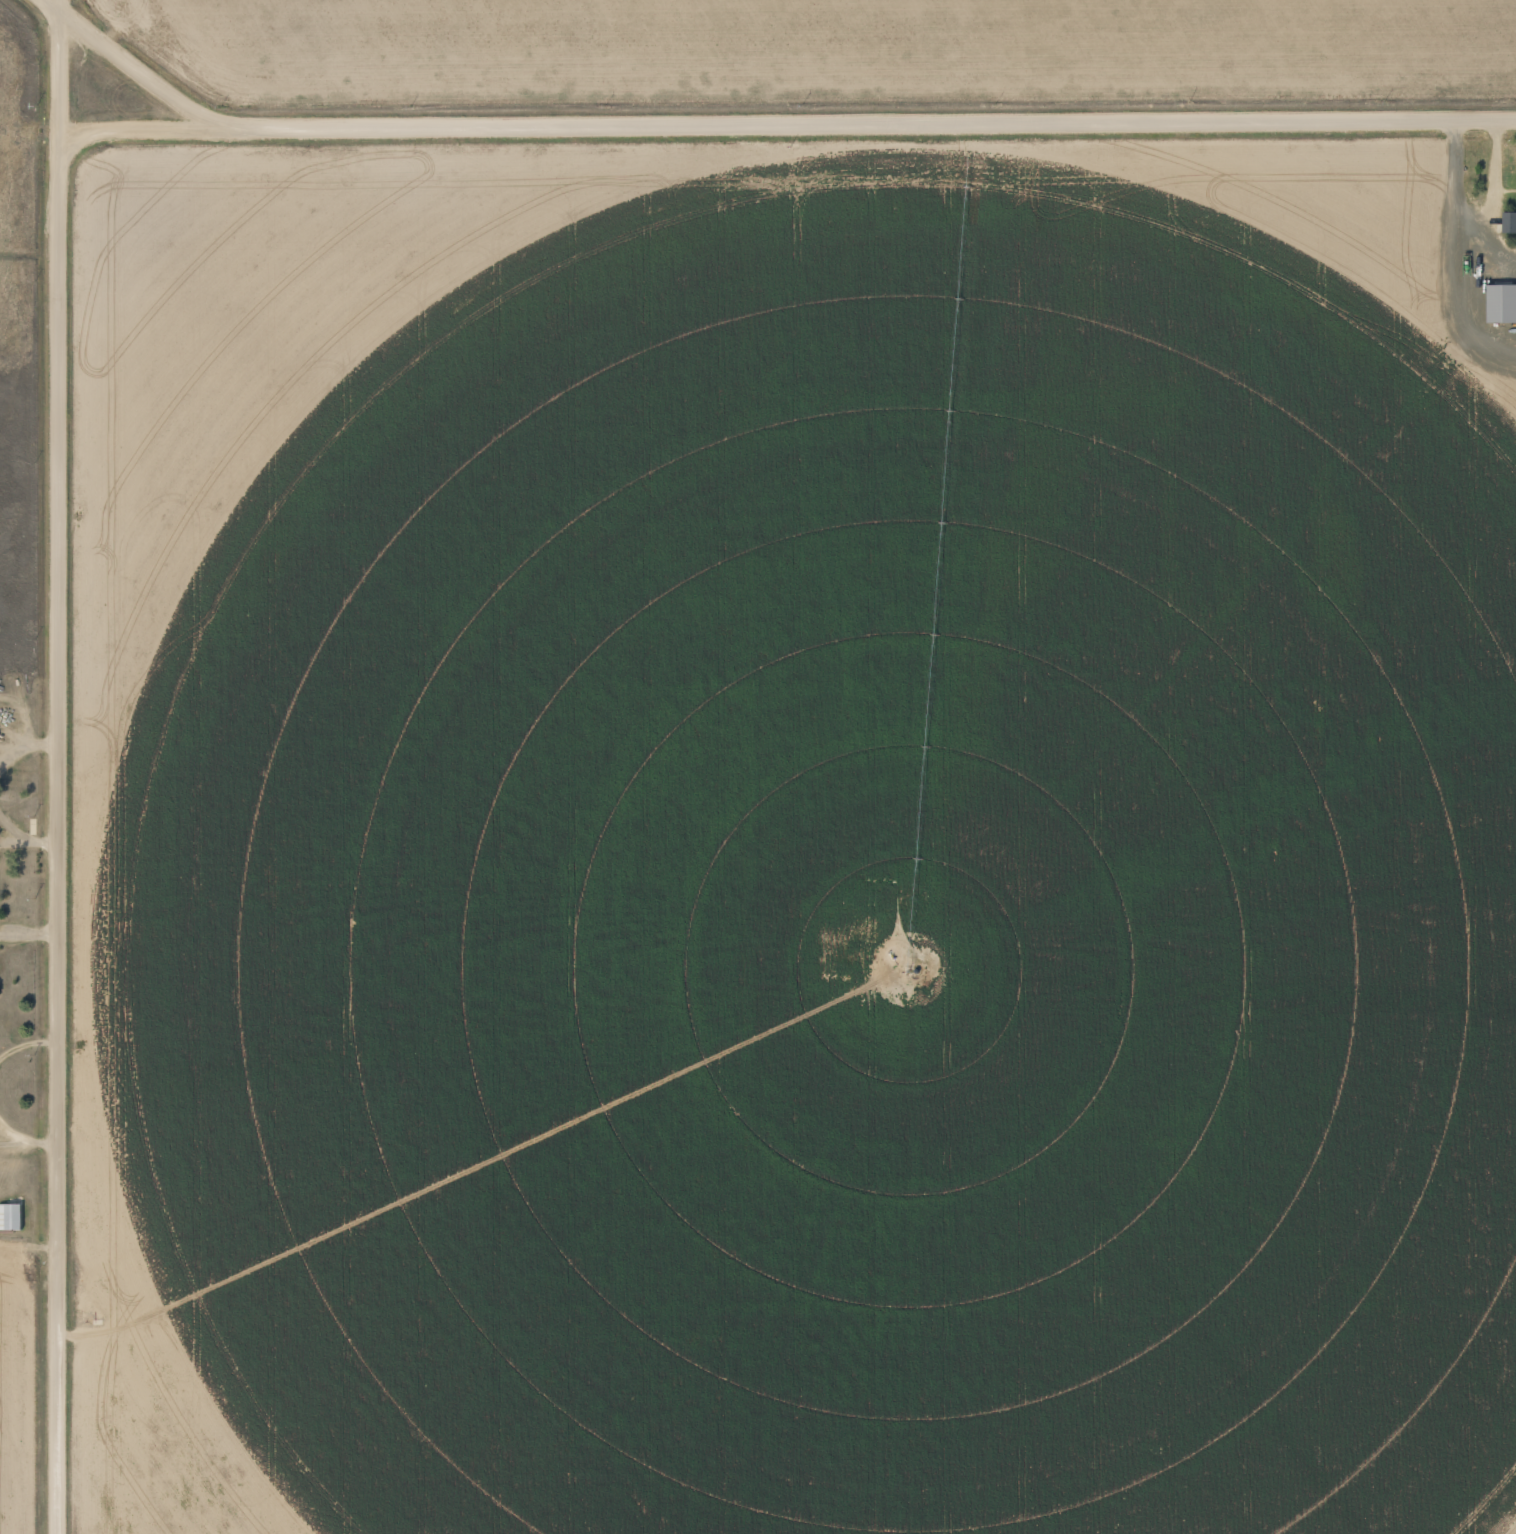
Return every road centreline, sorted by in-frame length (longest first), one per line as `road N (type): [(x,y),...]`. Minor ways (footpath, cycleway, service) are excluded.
road 1 (residential): [(58,1533),(59,0)]
road 2 (residential): [(1515,121),(219,128),(43,0)]
road 3 (residential): [(60,131),(219,128)]

